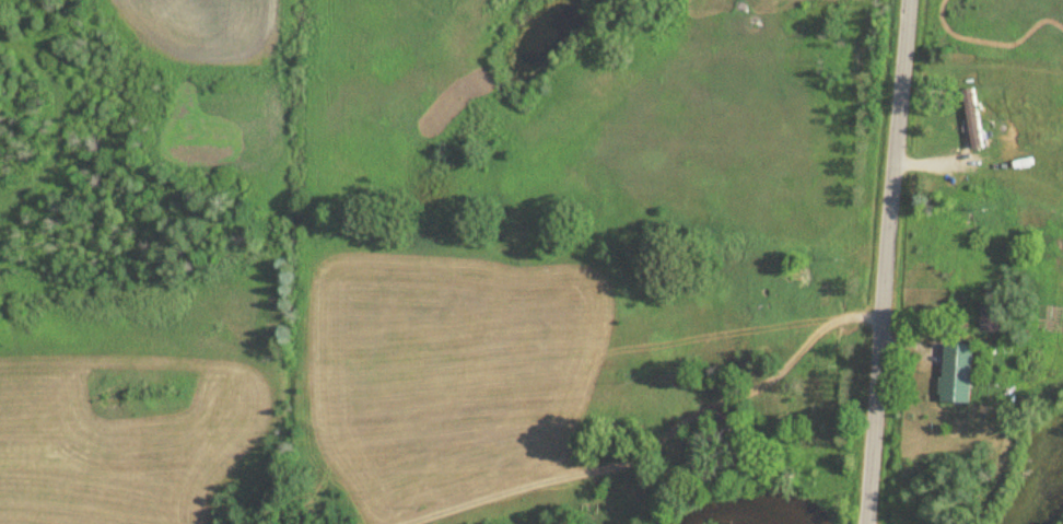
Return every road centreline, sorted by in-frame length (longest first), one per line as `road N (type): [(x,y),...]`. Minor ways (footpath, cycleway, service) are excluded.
road 1 (residential): [(867,523),(905,0)]

